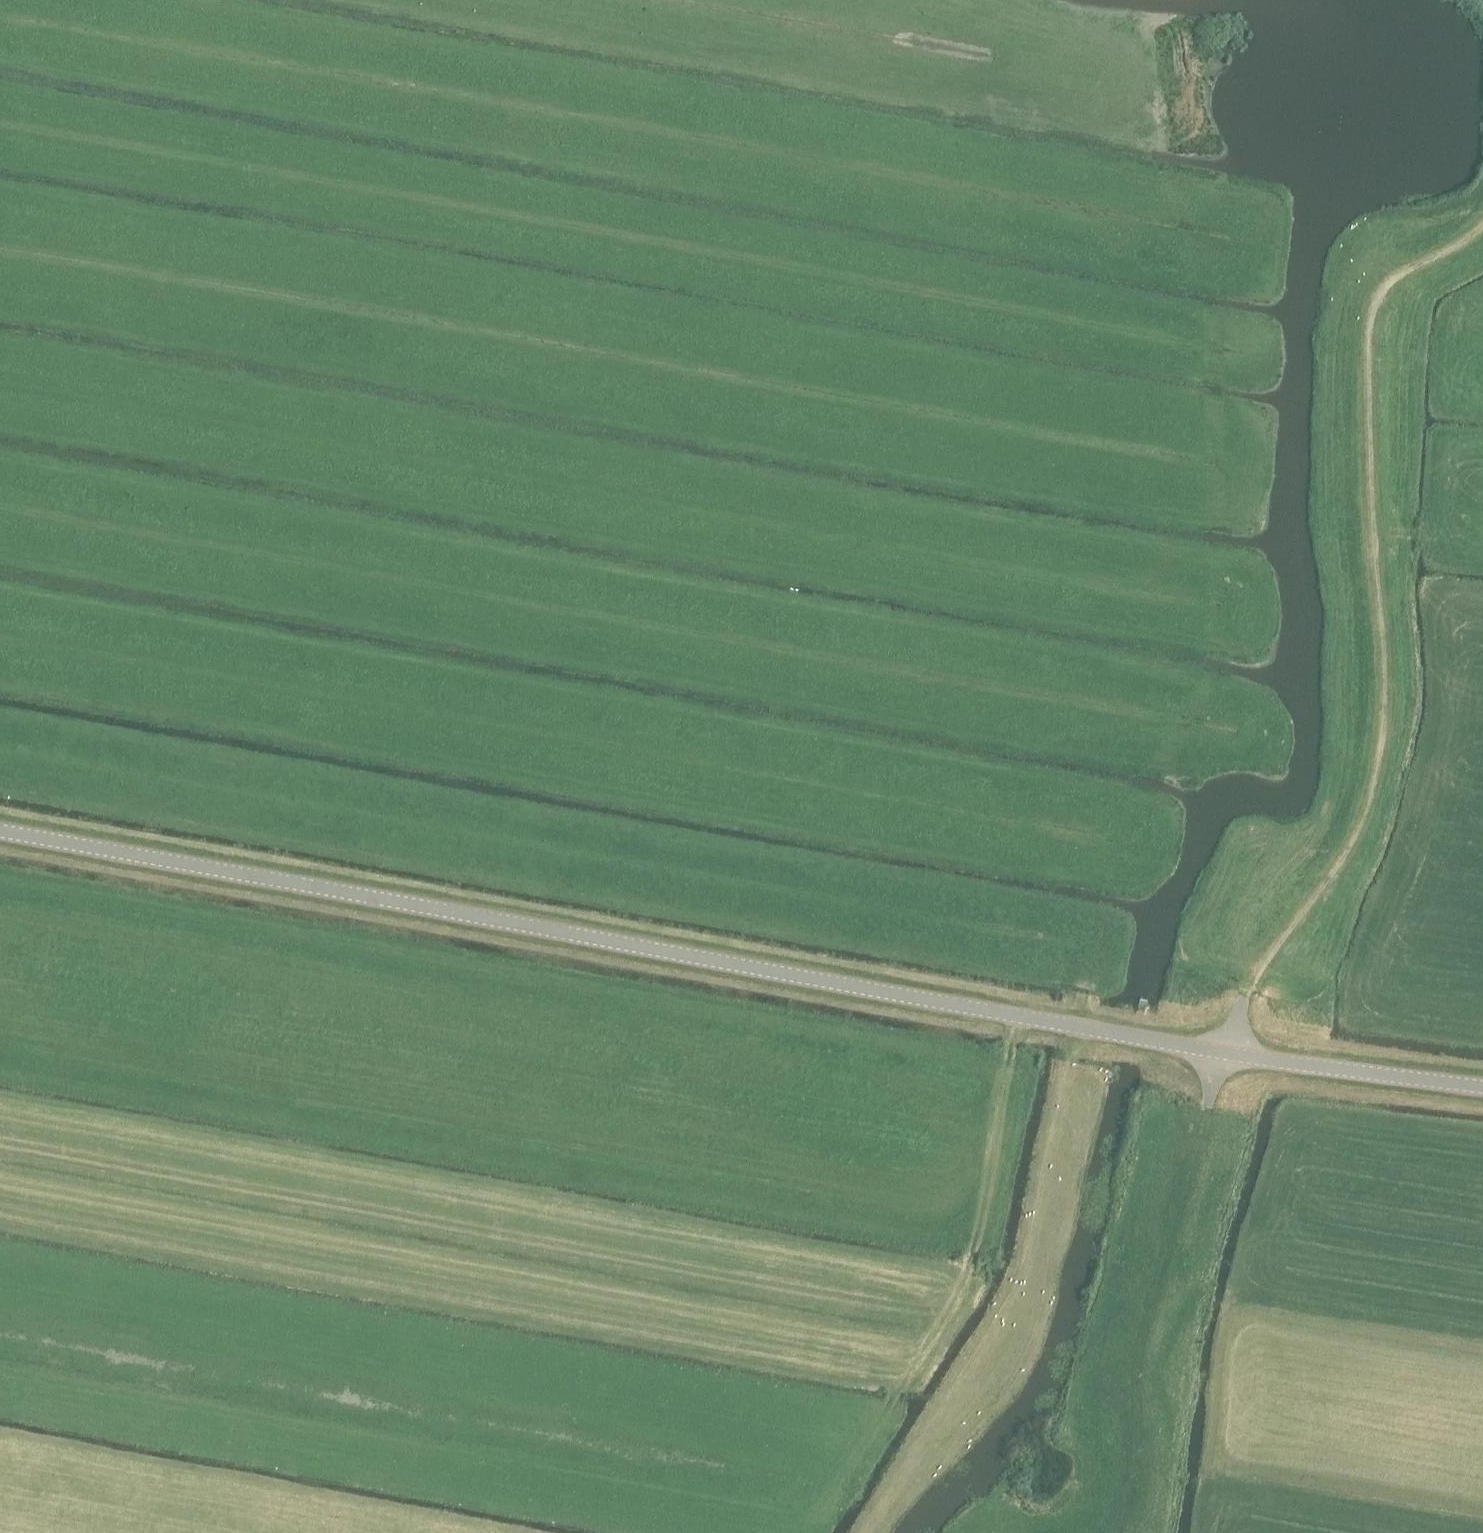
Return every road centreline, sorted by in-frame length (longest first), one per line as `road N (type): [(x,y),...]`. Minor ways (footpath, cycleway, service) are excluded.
road 1 (tertiary): [(1482,1089),(1221,1057),(0,834)]
road 2 (track): [(1205,1108),(1248,990),(1361,826),(1387,744),(1371,514),(1371,310),(1387,276),(1482,223)]

